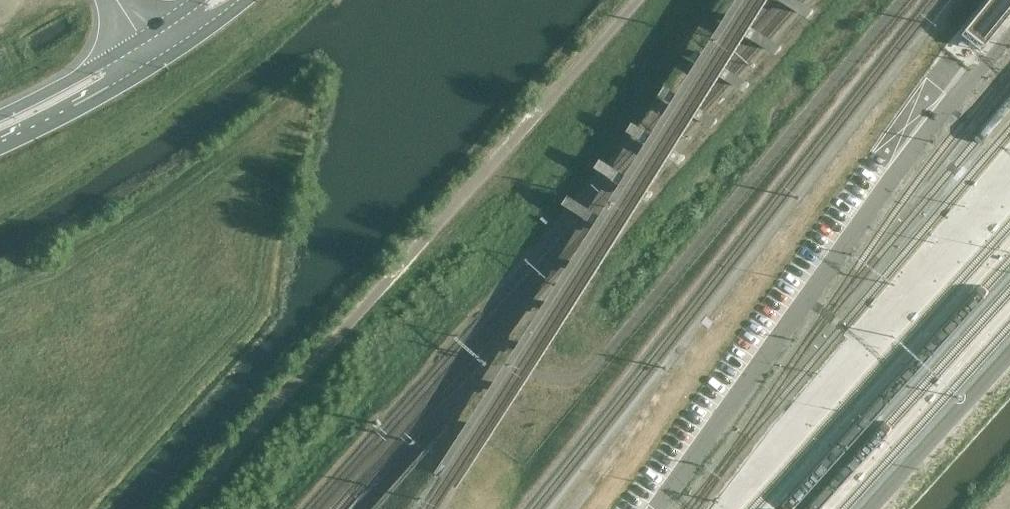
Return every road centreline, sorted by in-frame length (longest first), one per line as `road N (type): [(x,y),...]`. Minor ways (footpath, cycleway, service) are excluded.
road 1 (secondary): [(0,145),(158,62)]
road 2 (secondary): [(142,38),(0,112)]

